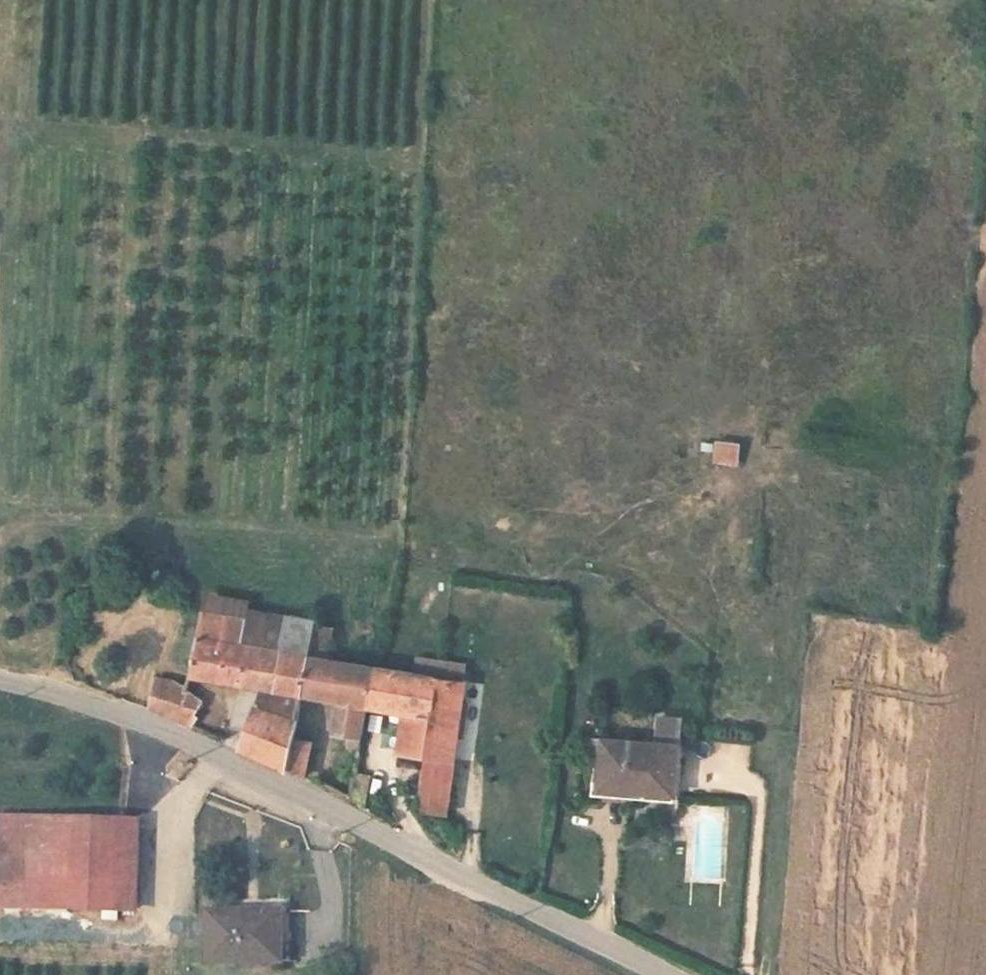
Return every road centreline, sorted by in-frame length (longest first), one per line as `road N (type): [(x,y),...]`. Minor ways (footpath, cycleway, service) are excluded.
road 1 (residential): [(0,682),(174,735),(674,974)]

